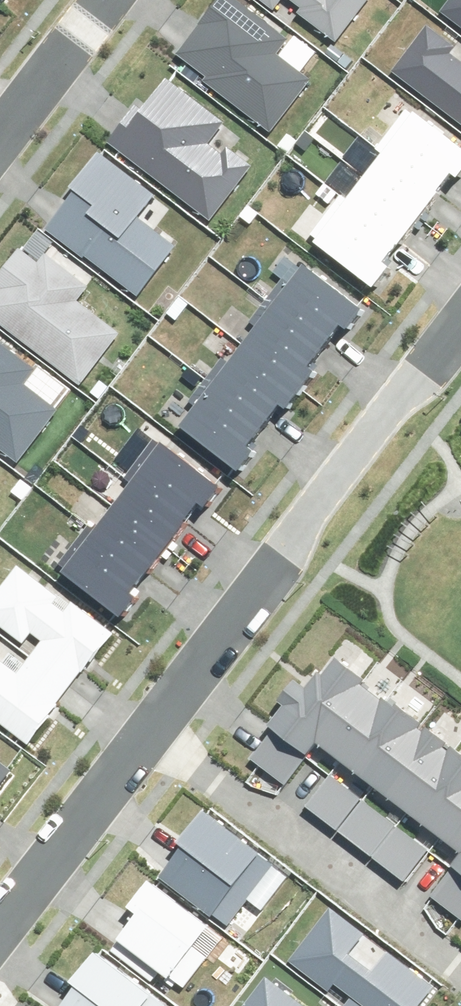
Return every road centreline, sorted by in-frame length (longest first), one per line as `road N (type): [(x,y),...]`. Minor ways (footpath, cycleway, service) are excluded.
road 1 (residential): [(146,733),(460,313)]
road 2 (residential): [(146,733),(460,981)]
road 3 (residential): [(0,923),(146,733)]
road 4 (residential): [(0,121),(92,0)]

